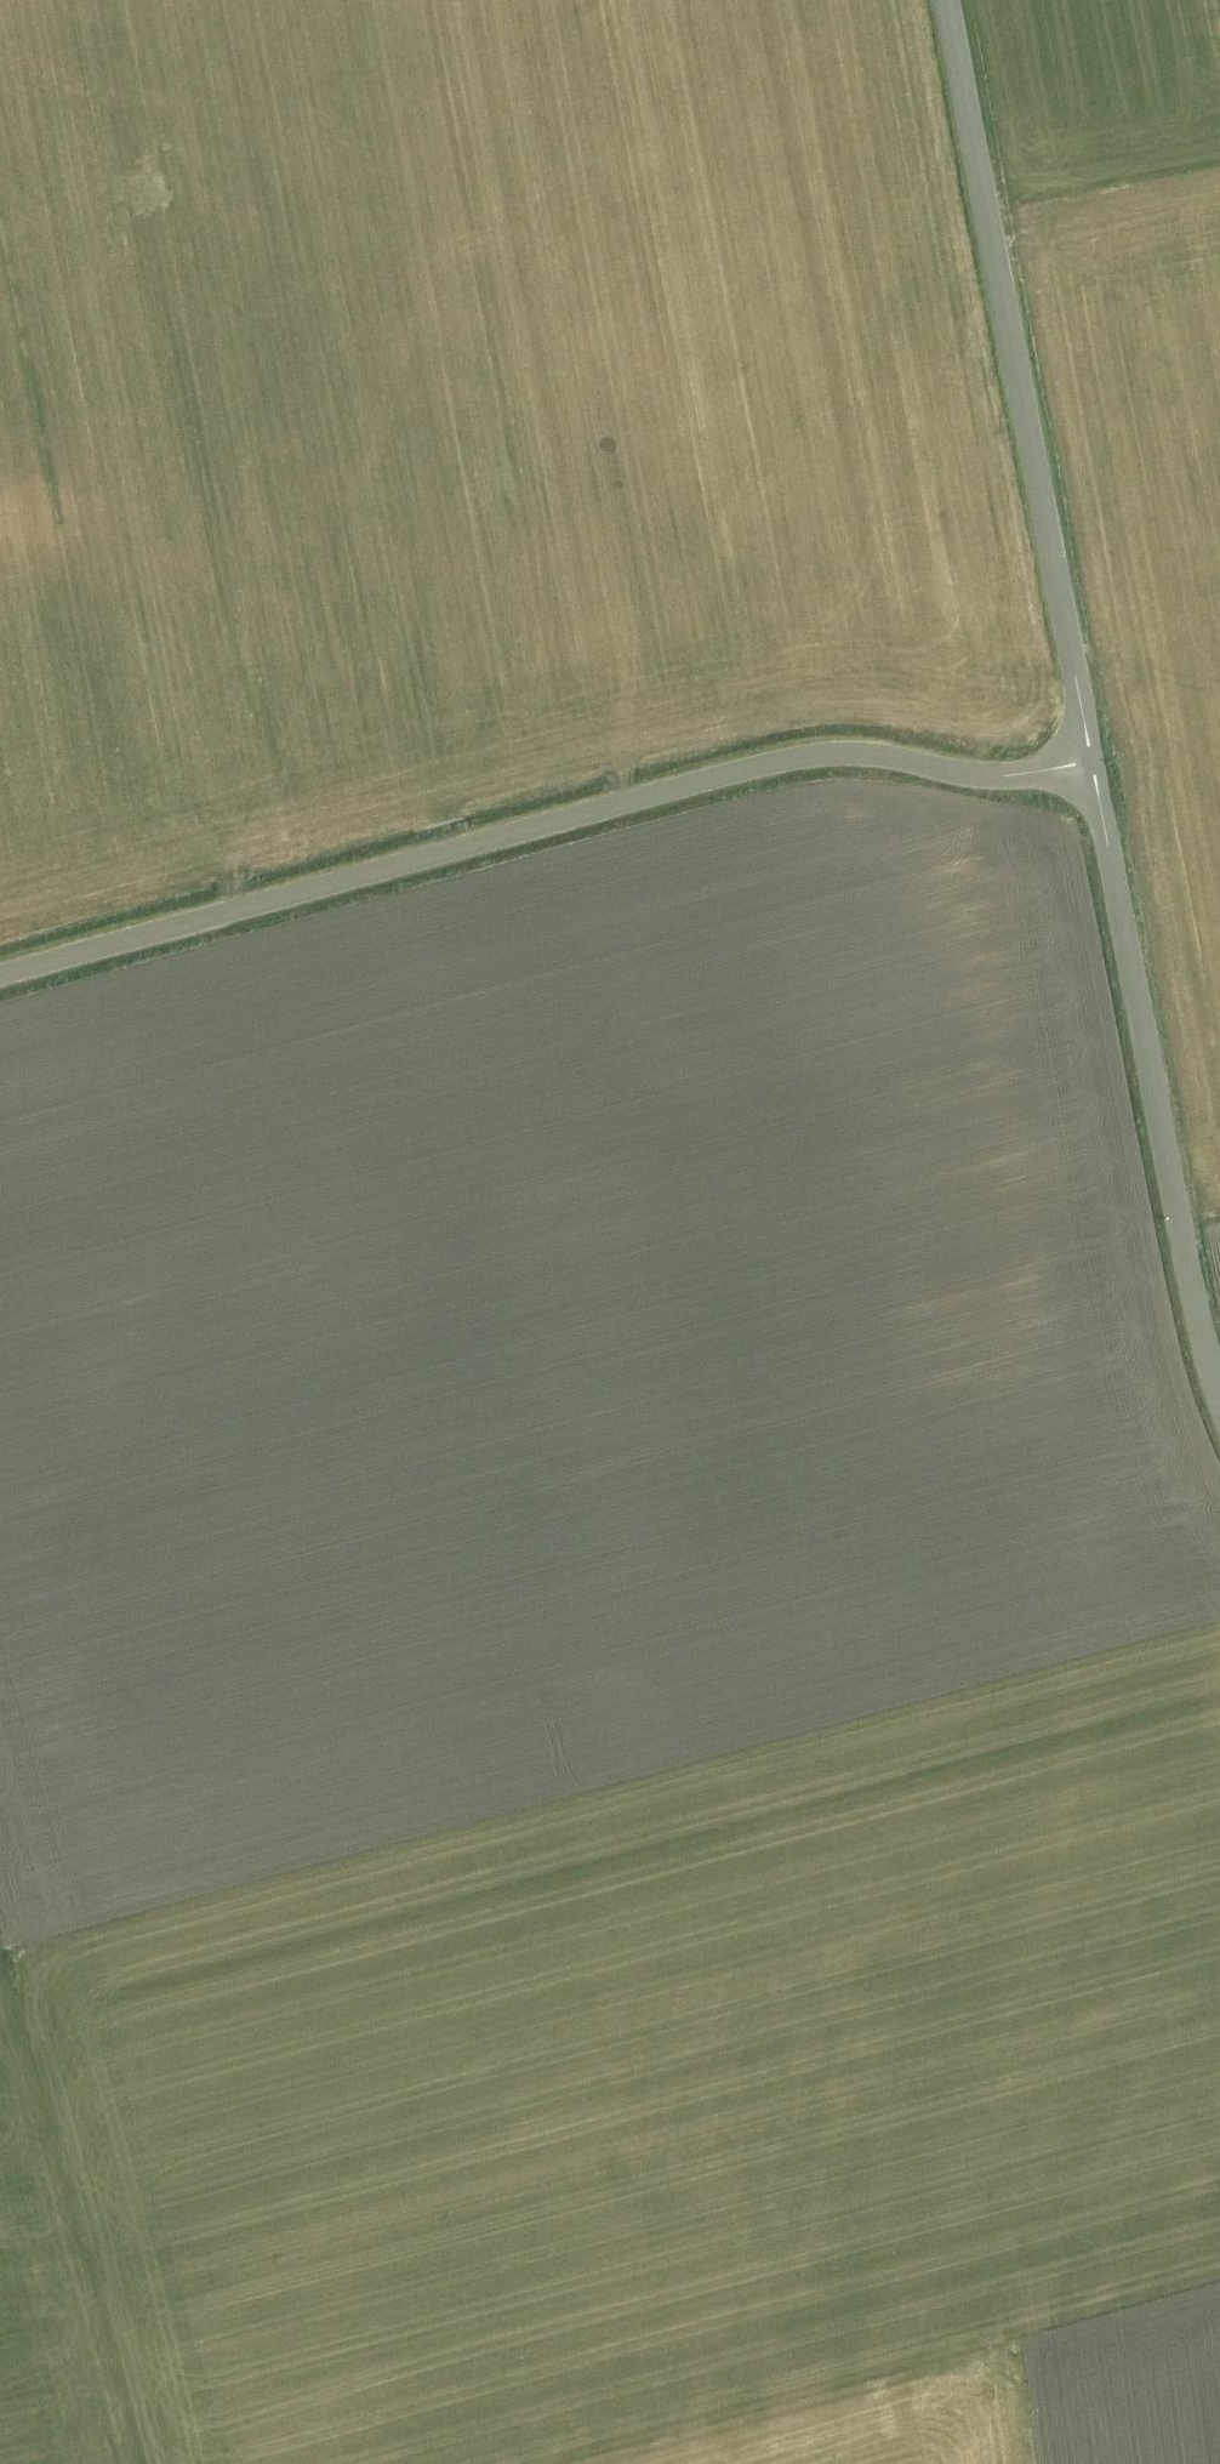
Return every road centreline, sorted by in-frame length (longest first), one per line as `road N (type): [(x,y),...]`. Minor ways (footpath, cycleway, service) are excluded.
road 1 (unclassified): [(0,966),(753,760),(822,748),(1035,766),(1094,759)]
road 2 (unclassified): [(1094,759),(948,0)]
road 3 (unclassified): [(1219,1373),(1203,1330),(1094,759)]

